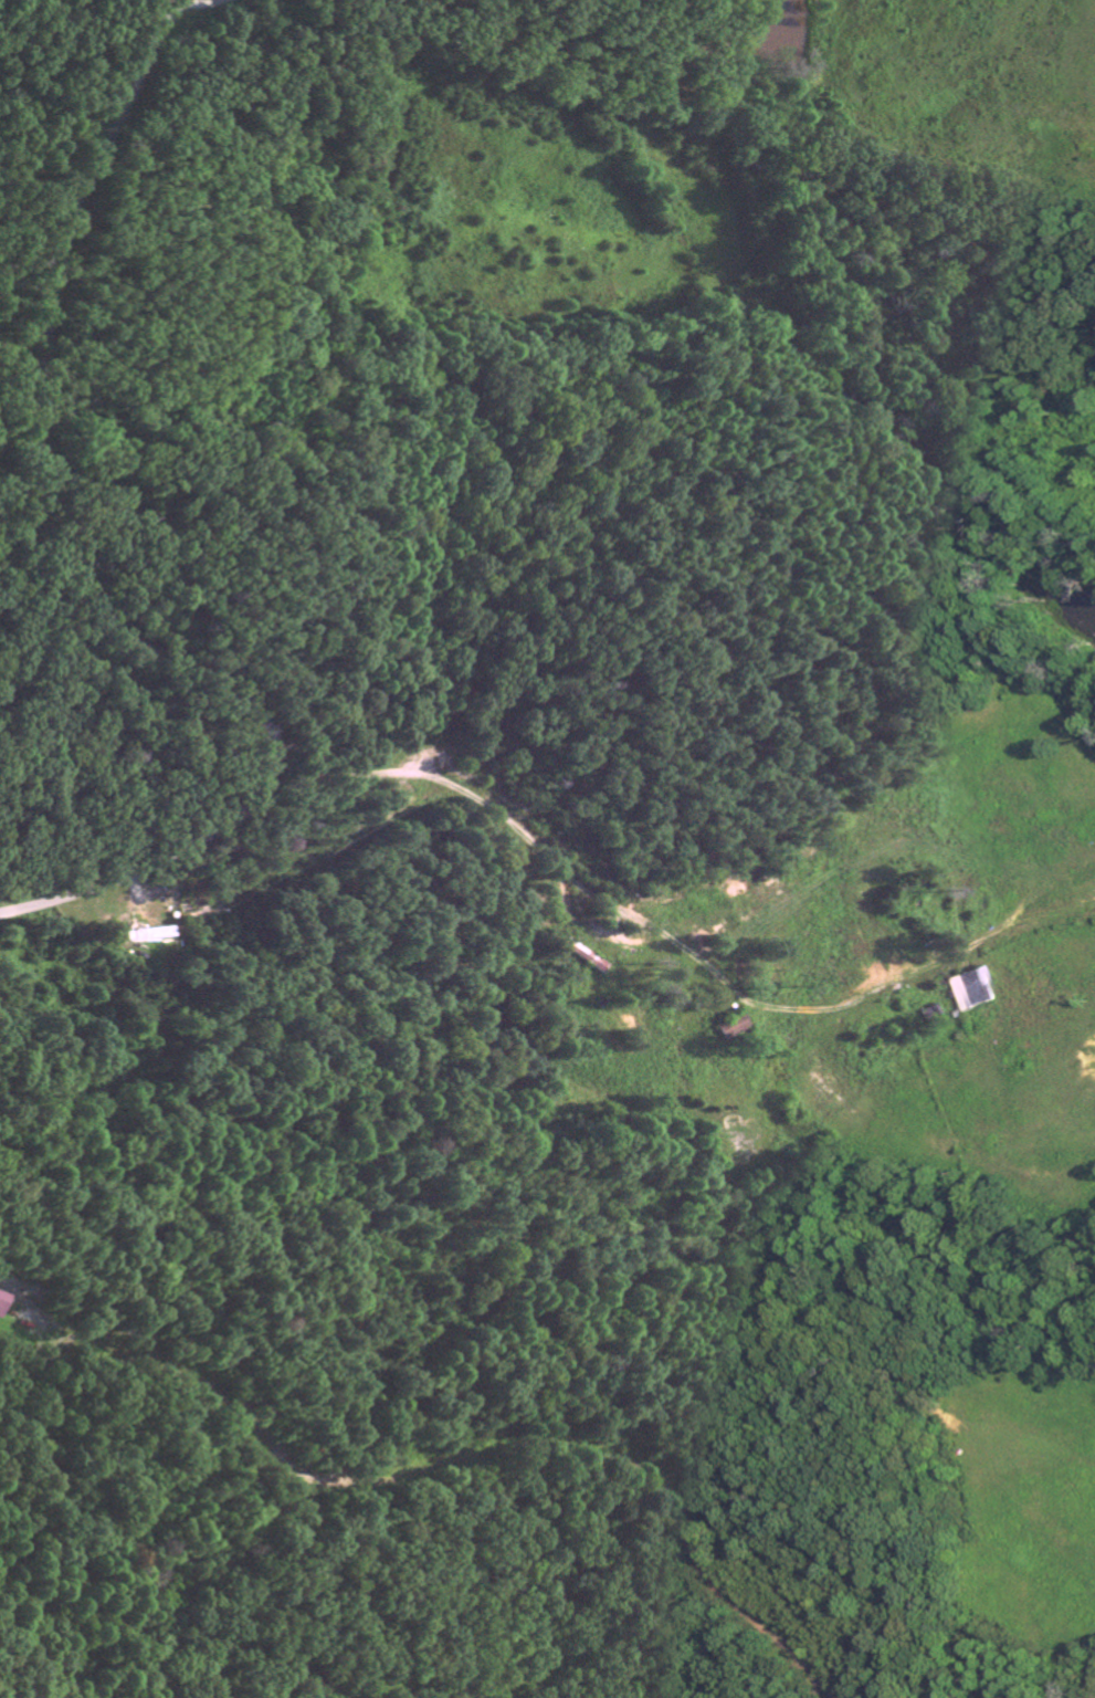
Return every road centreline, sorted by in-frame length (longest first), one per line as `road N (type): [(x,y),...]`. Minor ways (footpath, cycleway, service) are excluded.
road 1 (residential): [(0,918),(119,888),(193,850),(246,807),(267,765),(266,737),(250,704),(92,601),(50,531),(29,424),(43,317),(99,148),(178,0)]
road 2 (residential): [(0,1350),(137,1369),(204,1423),(272,1513),(308,1524),(583,1458),(625,1453),(651,1461),(702,1569),(757,1648),(833,1697)]

